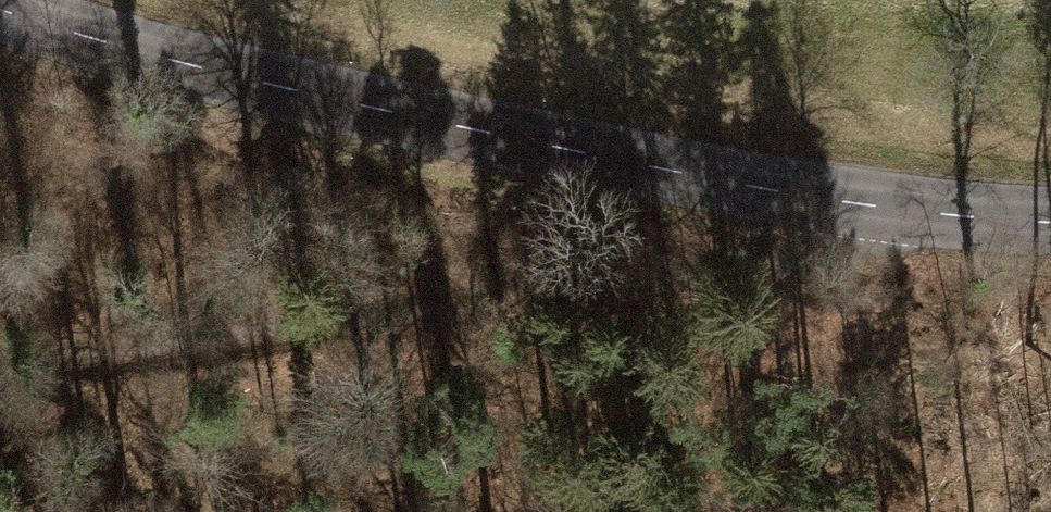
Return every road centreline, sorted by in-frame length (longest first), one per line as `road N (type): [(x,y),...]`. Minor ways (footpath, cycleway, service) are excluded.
road 1 (secondary): [(0,8),(289,86),(678,175),(869,204),(1050,213)]
road 2 (track): [(0,362),(232,341),(832,248),(869,204)]

